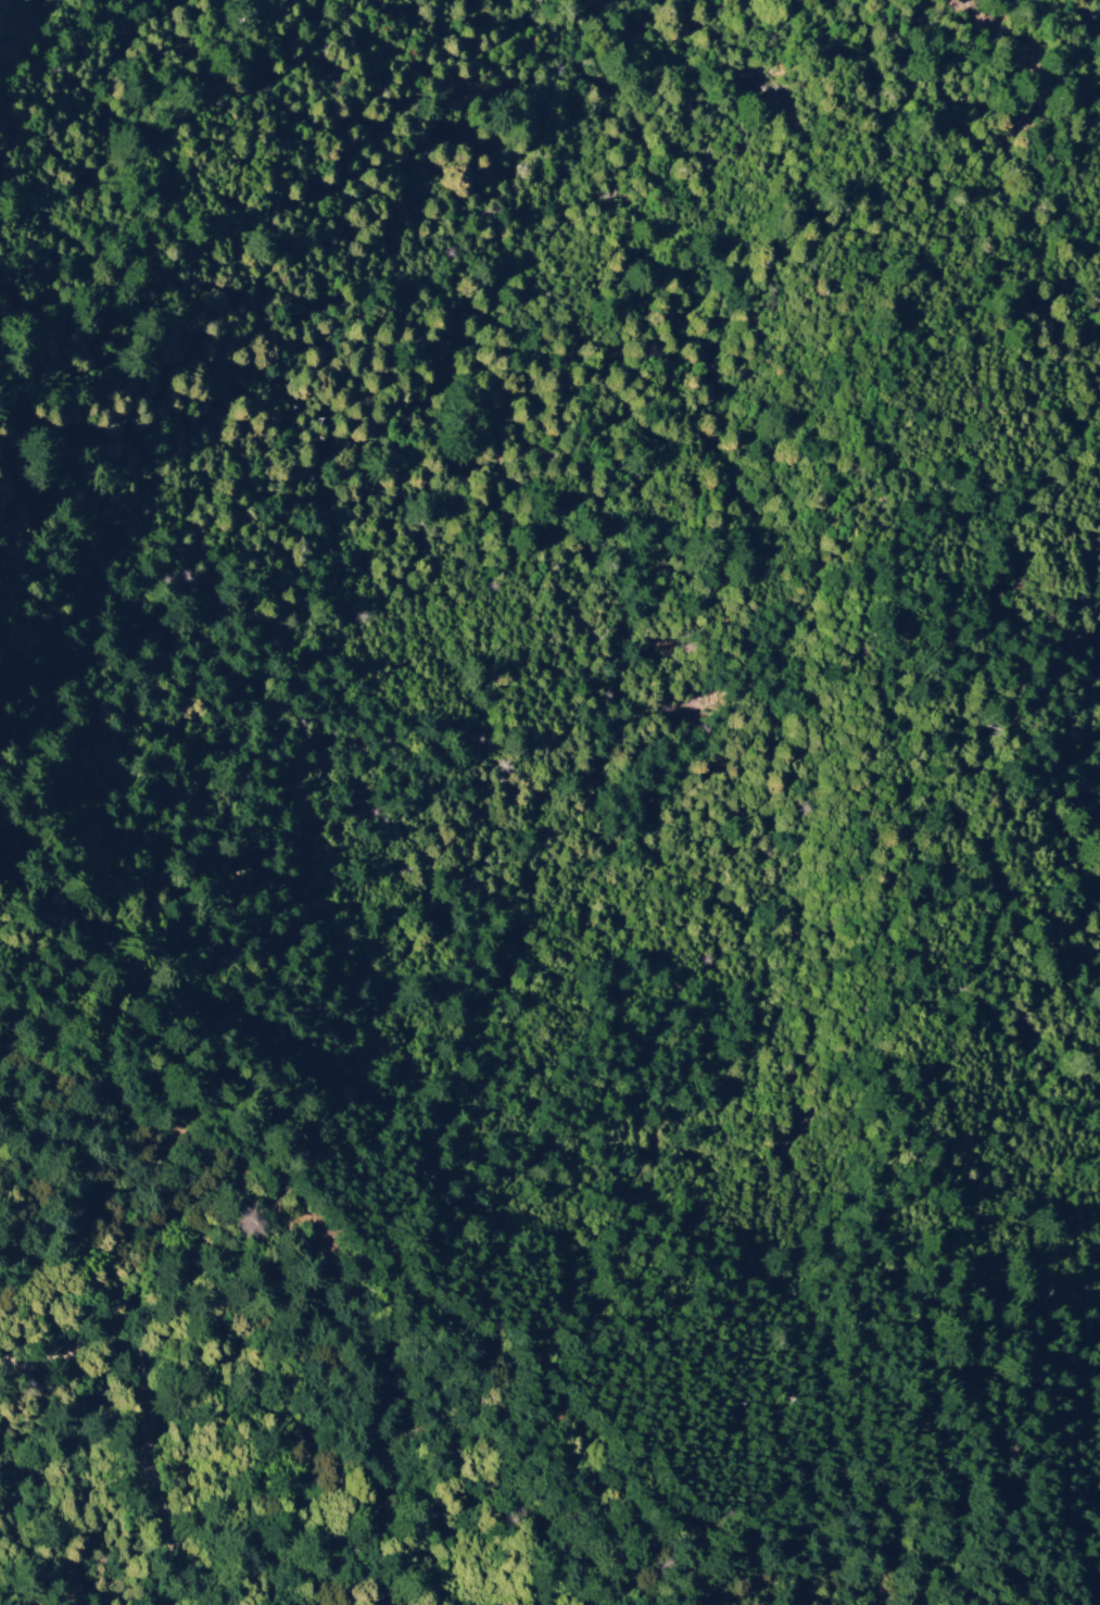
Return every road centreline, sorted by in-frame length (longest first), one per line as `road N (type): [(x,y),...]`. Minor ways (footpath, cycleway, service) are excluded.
road 1 (track): [(170,1604),(148,1368),(109,1343),(0,1362)]

